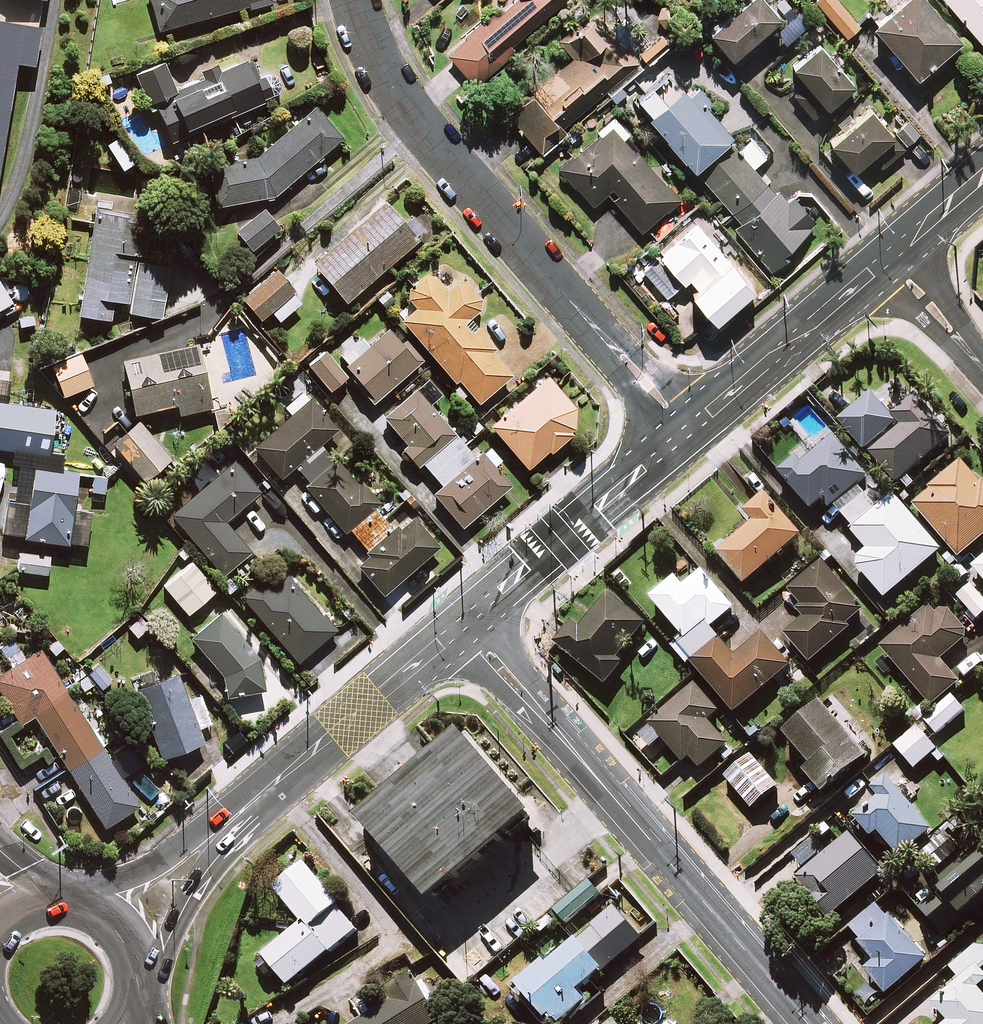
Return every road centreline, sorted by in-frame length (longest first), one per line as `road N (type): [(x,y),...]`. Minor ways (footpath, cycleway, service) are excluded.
road 1 (residential): [(687,432),(393,90),(350,0)]
road 2 (residential): [(464,626),(809,1023)]
road 3 (tertiary): [(687,432),(464,626)]
road 4 (tertiary): [(464,626),(239,814)]
road 5 (tertiary): [(892,258),(687,432)]
road 6 (tertiary): [(239,814),(140,988)]
road 7 (tertiary): [(66,902),(152,868),(239,814)]
road 8 (residential): [(982,367),(892,258)]
road 9 (secondary): [(66,902),(102,917),(131,946),(140,988)]
road 10 (tertiary): [(982,177),(892,258)]

